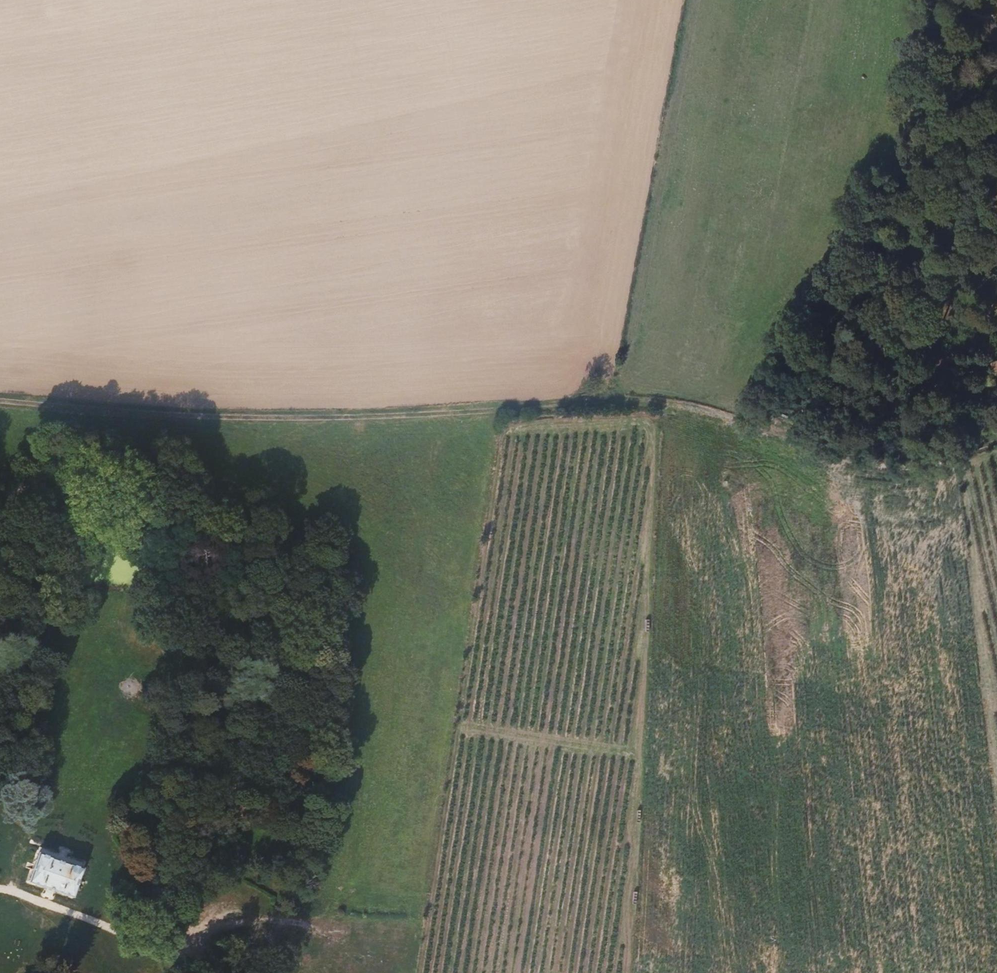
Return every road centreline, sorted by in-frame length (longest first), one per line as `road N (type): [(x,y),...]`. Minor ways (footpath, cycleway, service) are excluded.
road 1 (track): [(660,404),(245,424),(0,402)]

